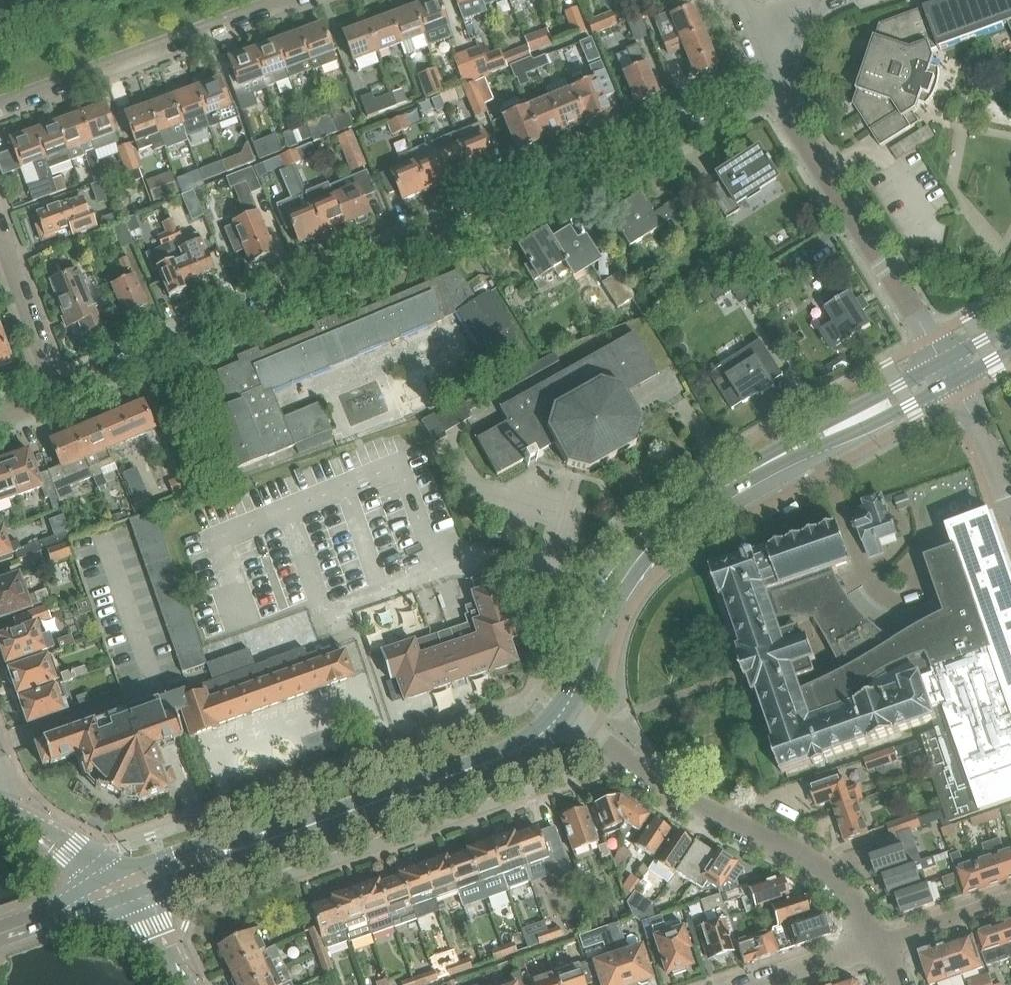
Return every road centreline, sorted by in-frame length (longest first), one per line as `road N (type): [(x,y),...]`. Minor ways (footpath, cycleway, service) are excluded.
road 1 (residential): [(57,392),(778,93)]
road 2 (residential): [(558,720),(593,732),(676,795),(822,869),(880,944)]
road 3 (tertiary): [(245,846),(515,750),(558,720)]
road 4 (unclassified): [(942,361),(778,93)]
road 5 (residential): [(283,0),(0,106)]
road 6 (tertiary): [(702,502),(871,429),(954,382)]
road 7 (tertiary): [(942,361),(764,458),(702,502)]
road 8 (tertiary): [(558,720),(618,587),(661,533),(702,502)]
road 9 (residential): [(0,230),(57,392)]
road 10 (tertiary): [(118,886),(73,846),(0,805)]
road 11 (tertiary): [(245,846),(205,842),(137,864),(118,886)]
road 12 (tertiary): [(118,886),(148,892),(221,866),(245,846)]
road 13 (residential): [(880,944),(1010,900)]
road 14 (residential): [(1010,502),(954,382)]
road 15 (residential): [(758,984),(880,944)]
road 16 (tertiary): [(0,933),(118,886)]
road 17 (tertiary): [(187,984),(118,886)]

